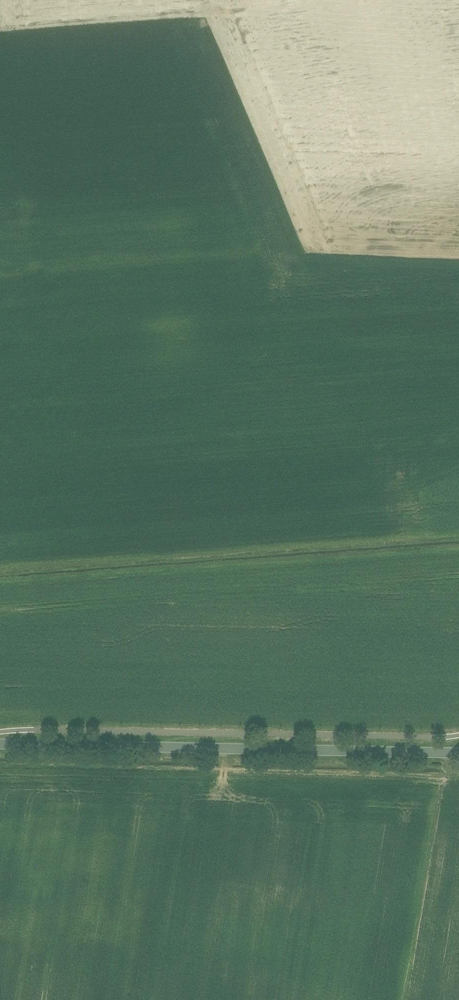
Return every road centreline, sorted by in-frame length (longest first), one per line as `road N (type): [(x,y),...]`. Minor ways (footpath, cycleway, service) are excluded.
road 1 (tertiary): [(458,754),(0,745)]

